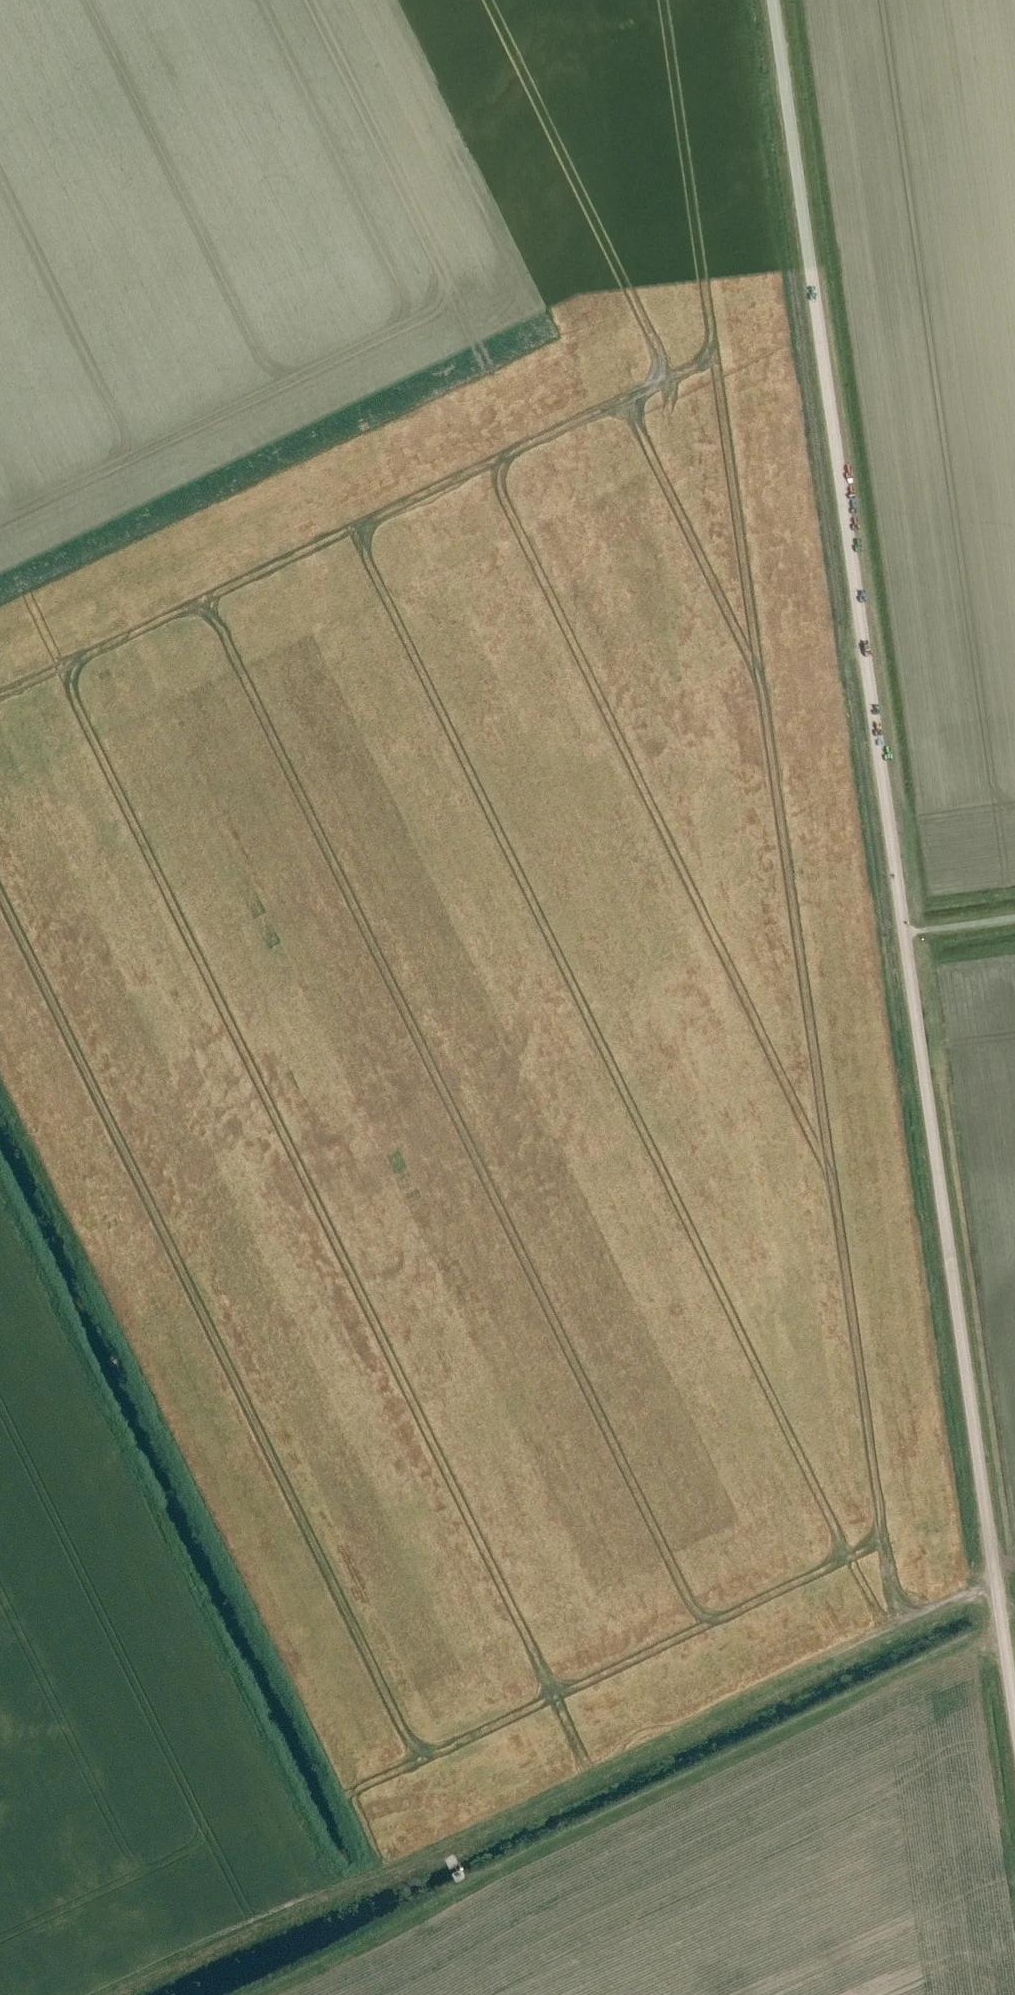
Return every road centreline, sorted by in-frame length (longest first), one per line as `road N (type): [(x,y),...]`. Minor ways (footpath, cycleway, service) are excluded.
road 1 (unclassified): [(1014,1710),(776,0)]

